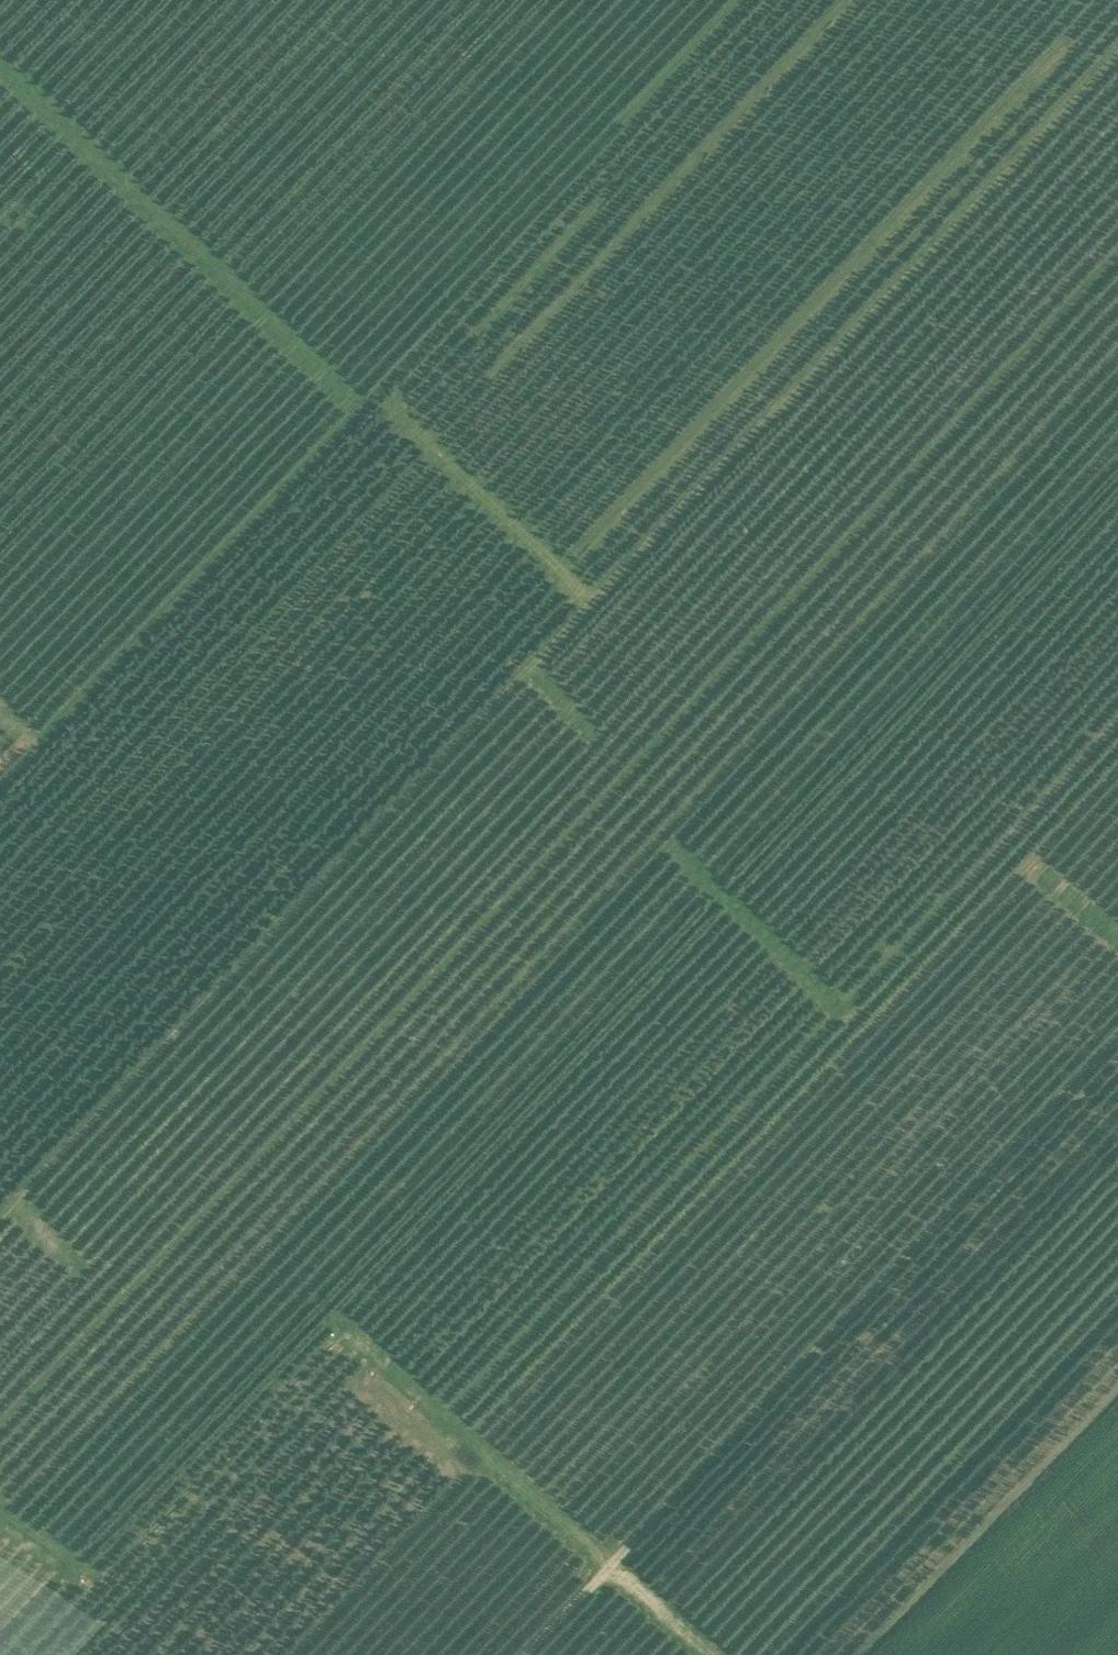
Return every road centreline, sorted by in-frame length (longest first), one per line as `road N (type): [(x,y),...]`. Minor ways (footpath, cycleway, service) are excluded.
road 1 (track): [(1117,58),(583,598),(389,404)]

